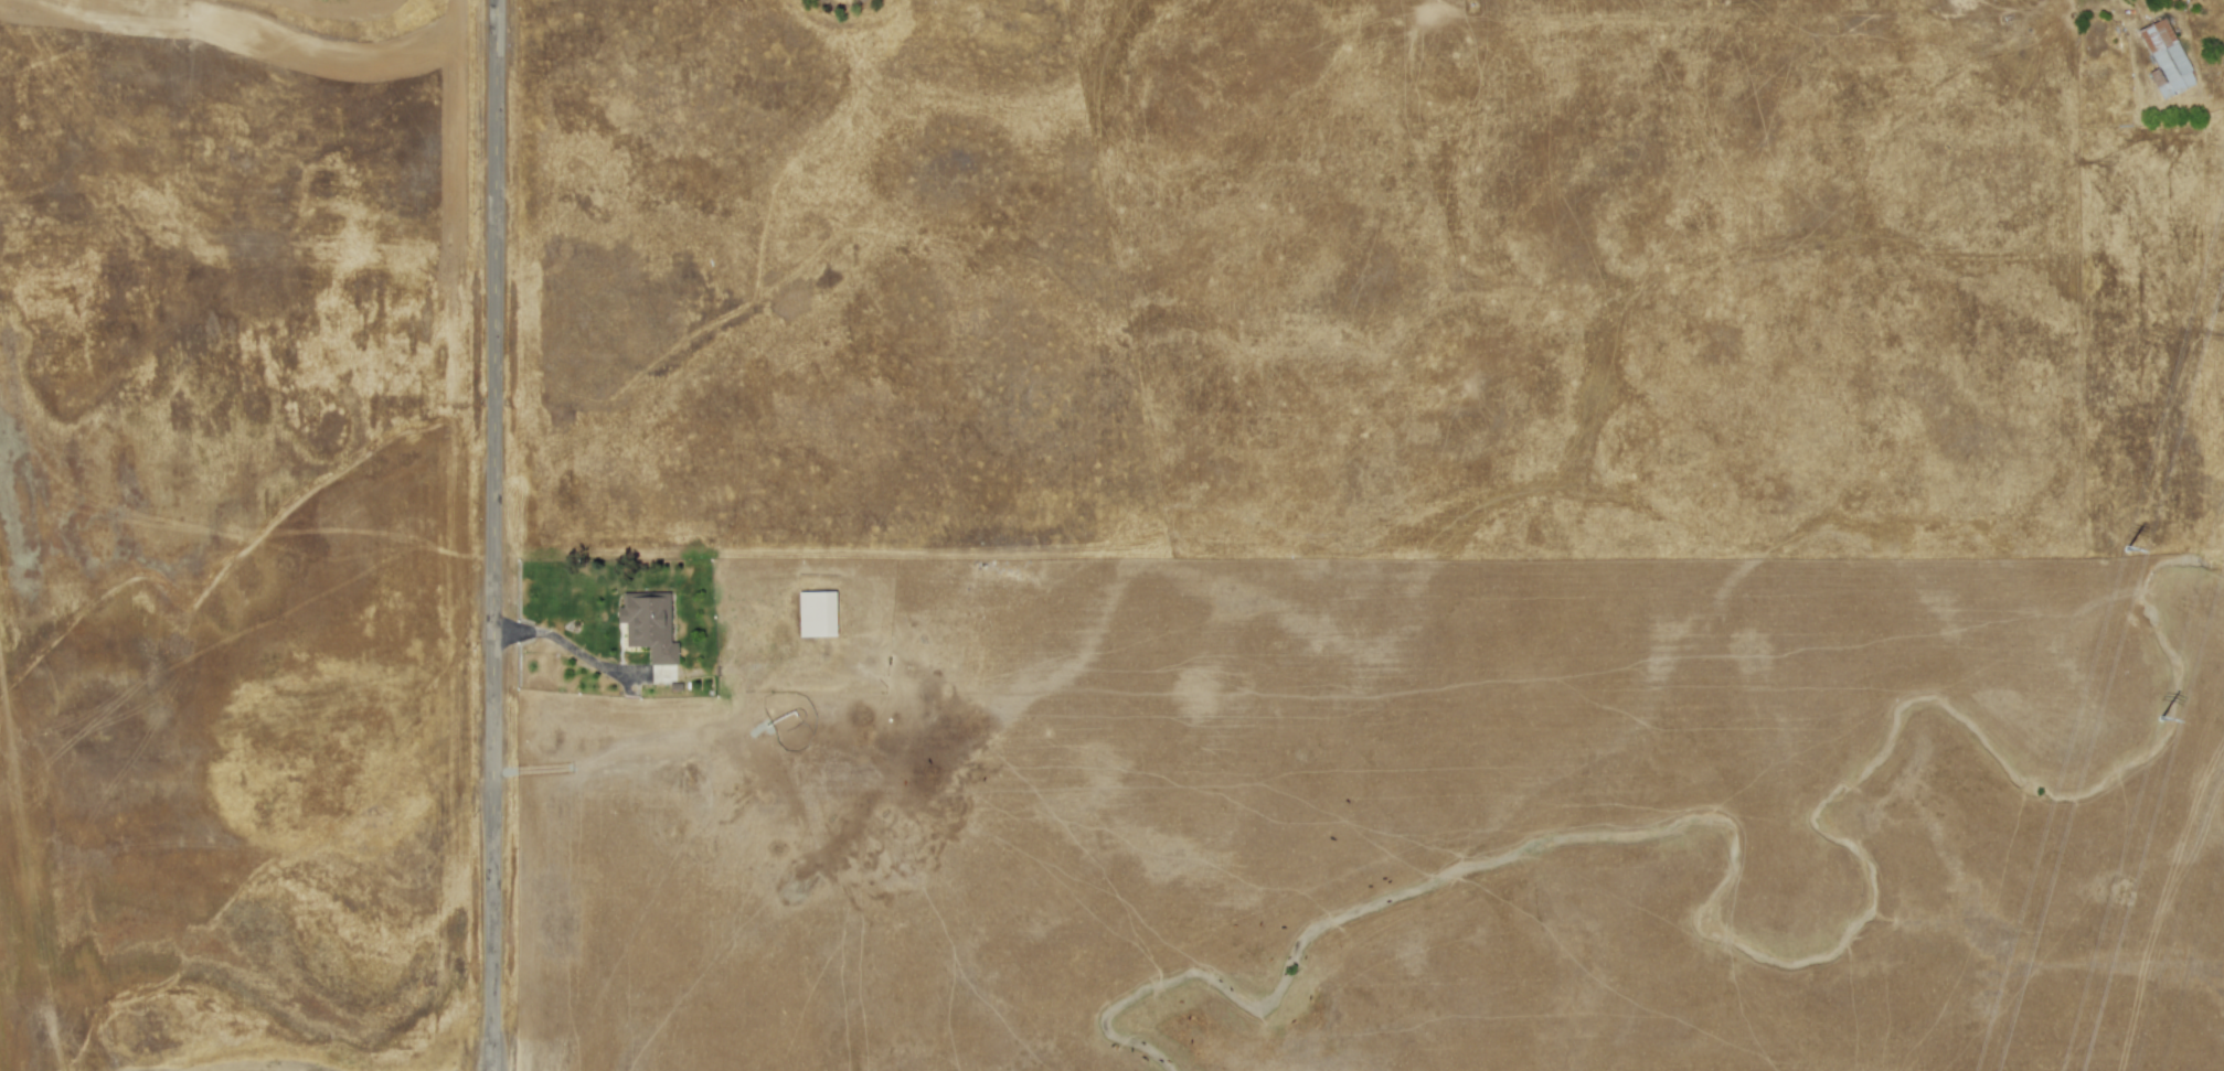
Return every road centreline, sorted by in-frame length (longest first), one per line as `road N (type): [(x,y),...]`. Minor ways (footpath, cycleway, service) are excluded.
road 1 (residential): [(495,1070),(496,0)]

